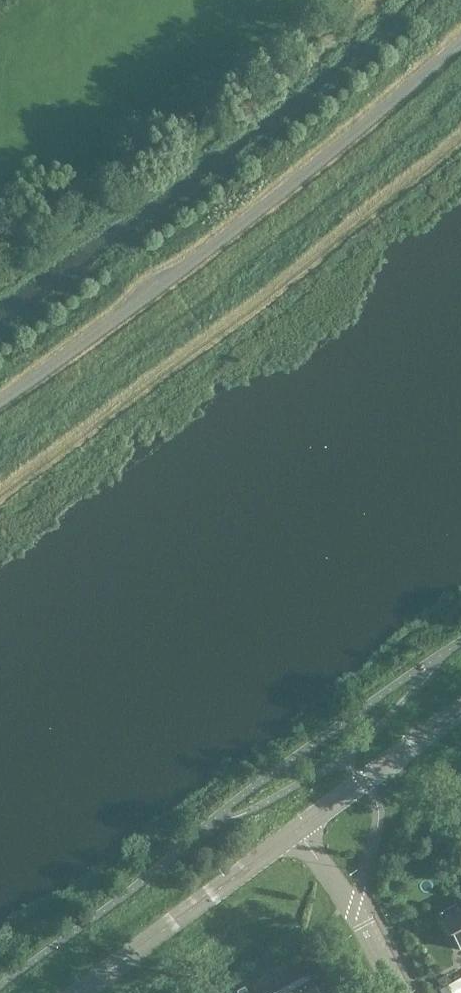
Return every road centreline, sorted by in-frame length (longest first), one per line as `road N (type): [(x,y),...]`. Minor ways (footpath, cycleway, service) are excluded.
road 1 (unclassified): [(460,43),(275,199),(0,402)]
road 2 (tertiary): [(79,992),(300,833)]
road 3 (tertiary): [(300,833),(460,708)]
road 4 (residential): [(400,992),(300,833)]

